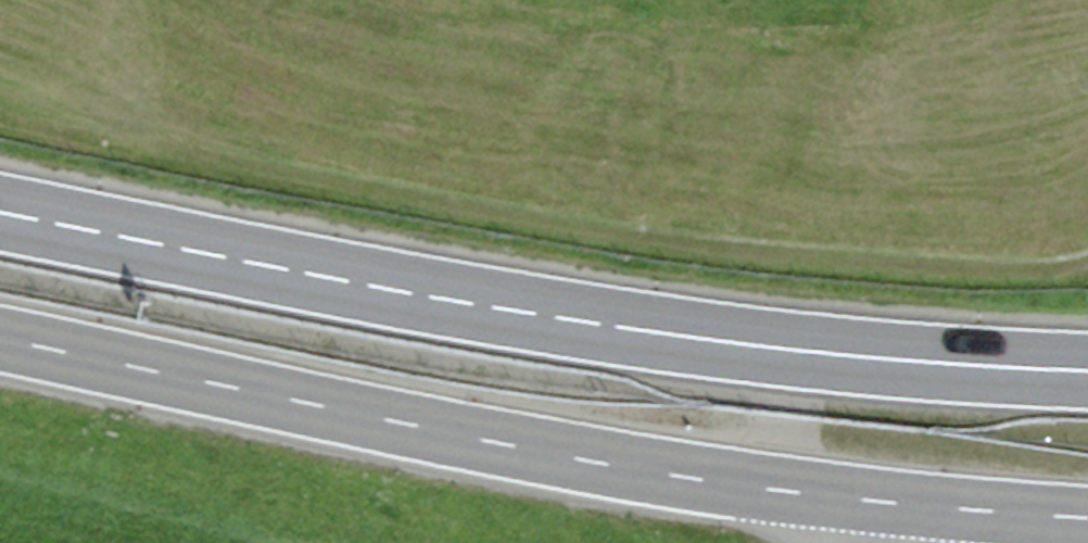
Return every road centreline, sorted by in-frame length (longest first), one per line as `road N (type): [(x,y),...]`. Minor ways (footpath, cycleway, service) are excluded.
road 1 (tertiary): [(1087,517),(693,479),(0,343)]
road 2 (primary): [(0,214),(709,332),(1087,361)]

